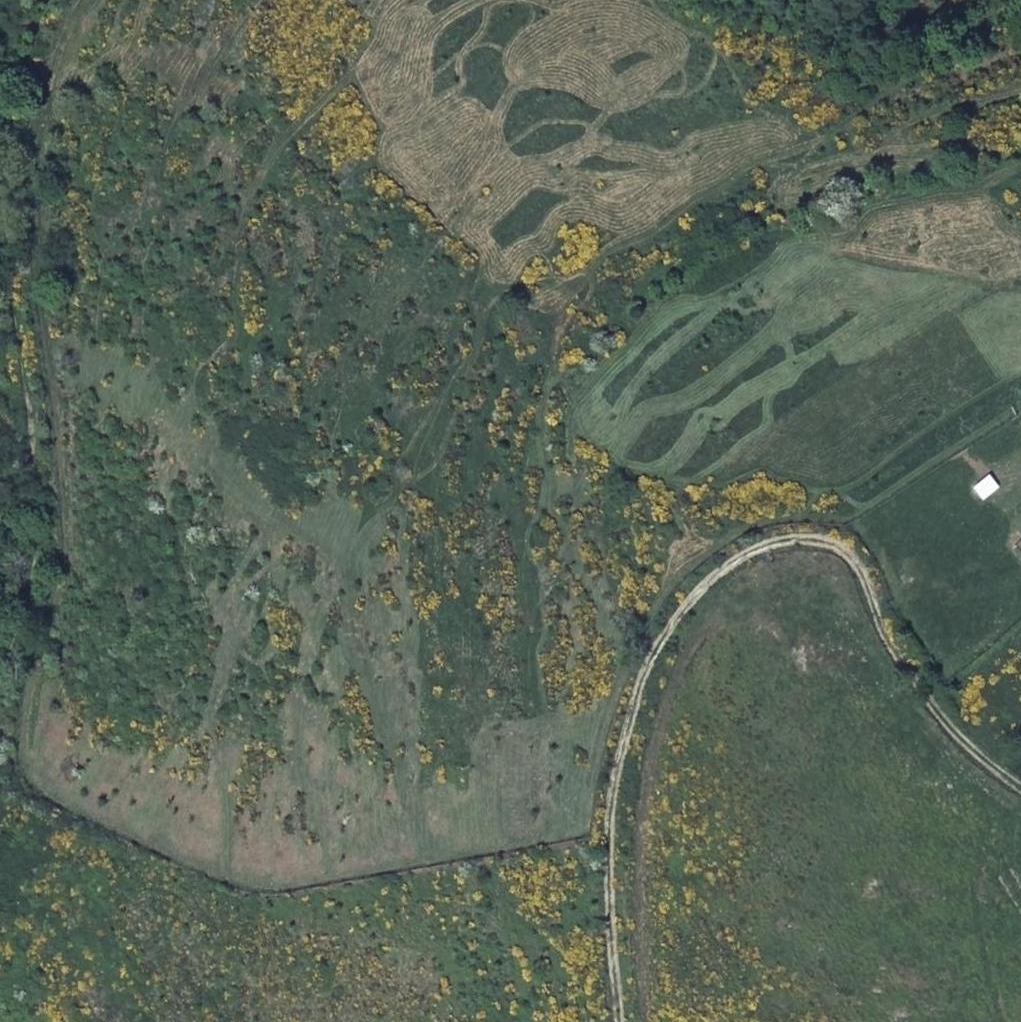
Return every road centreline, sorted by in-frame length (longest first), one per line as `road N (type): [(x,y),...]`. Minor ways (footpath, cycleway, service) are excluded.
road 1 (track): [(617,1021),(606,828),(616,757),(647,658),(685,599),(740,557),(789,543),(829,547),(856,568),(887,649),(981,757),(1020,785)]

